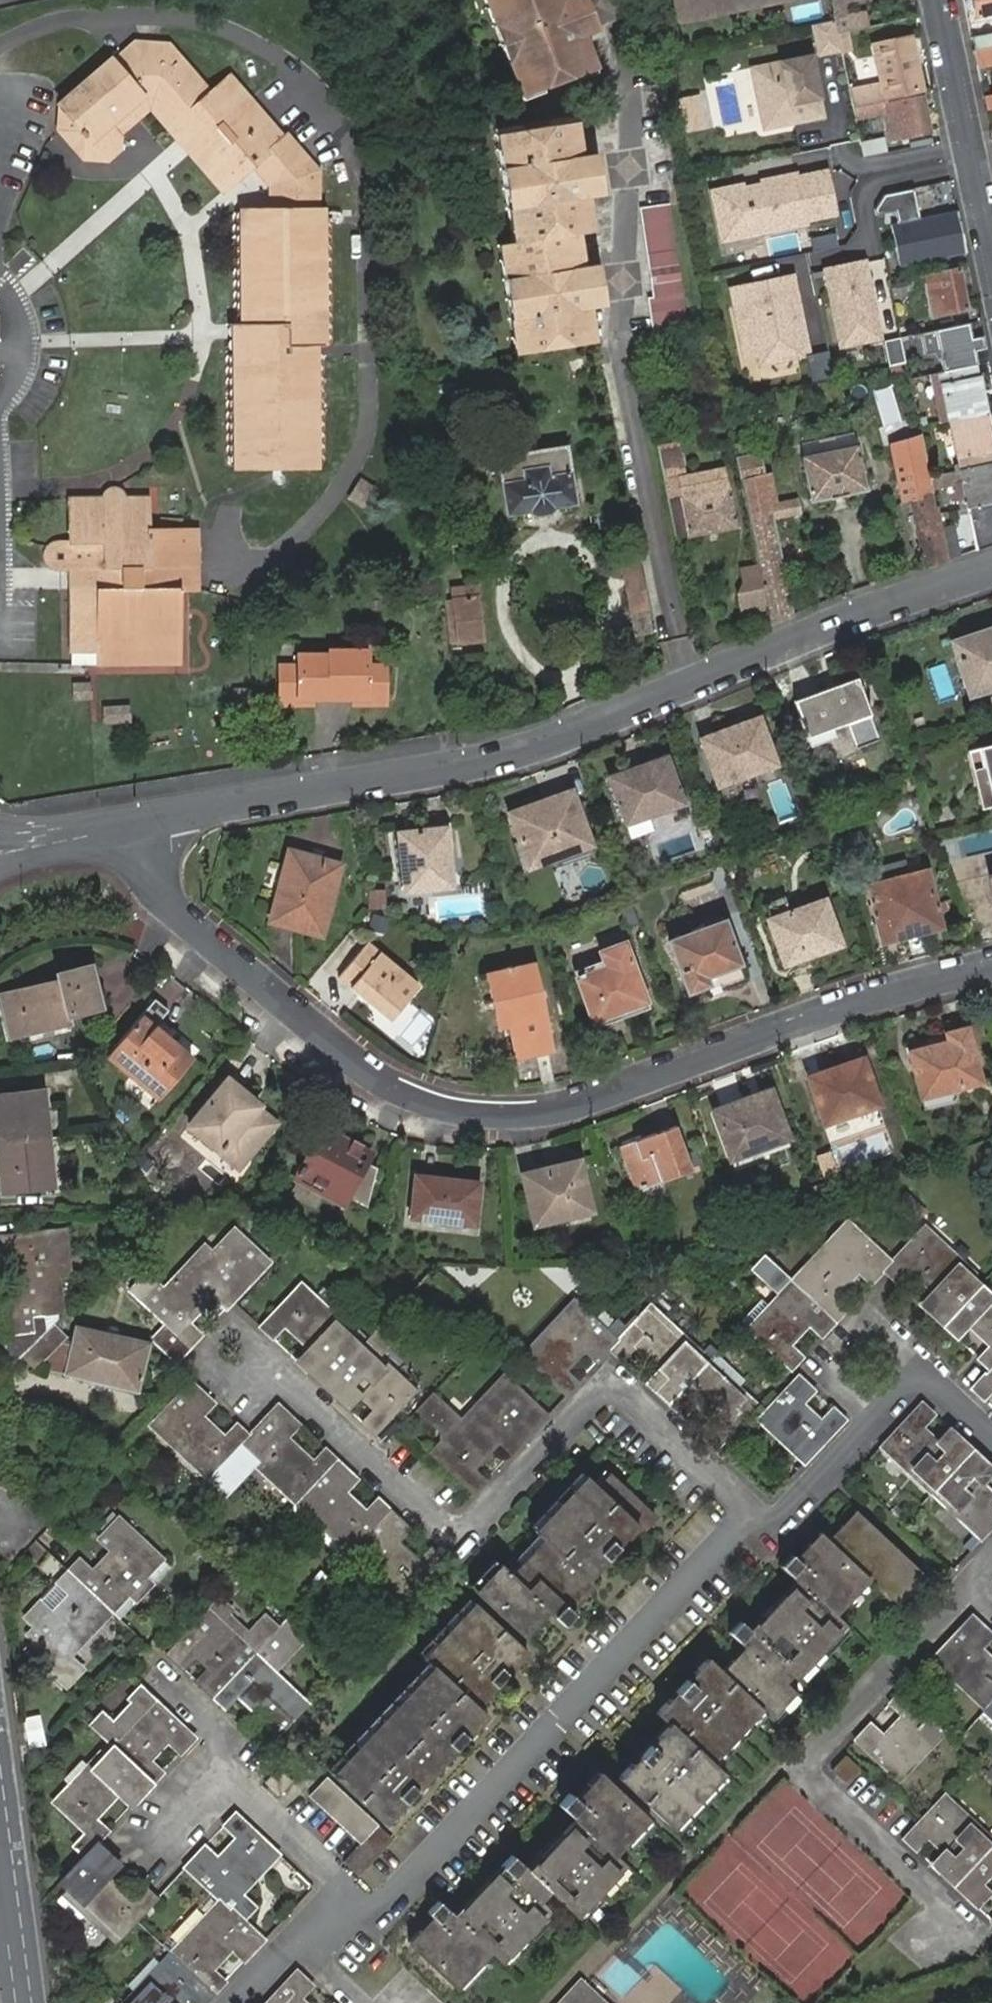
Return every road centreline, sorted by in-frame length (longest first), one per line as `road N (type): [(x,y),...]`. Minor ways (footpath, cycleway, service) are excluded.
road 1 (residential): [(141,828),(153,891),(355,1064),(430,1104),(505,1111),(569,1104),(786,1025),(991,965)]
road 2 (tertiary): [(141,828),(559,735),(841,619),(991,567)]
road 3 (residential): [(246,1372),(284,1380),(435,1523),(455,1530),(479,1519),(604,1392),(627,1396),(749,1515)]
road 4 (residential): [(344,1885),(379,1914),(749,1515)]
road 5 (residential): [(941,1937),(938,1905),(806,1770),(971,1584)]
road 6 (residential): [(938,0),(991,254)]
road 7 (residential): [(923,1373),(873,1324),(827,1374),(871,1417)]
road 8 (residential): [(216,1766),(344,1885)]
road 9 (residential): [(749,1515),(783,1517),(871,1417)]
road 10 (tertiary): [(0,851),(141,828)]
road 11 (tertiary): [(0,1862),(19,2002)]

